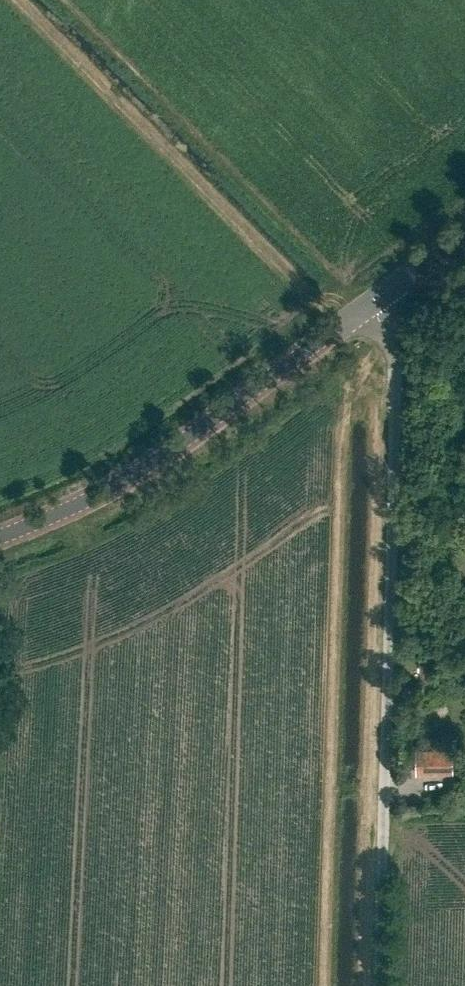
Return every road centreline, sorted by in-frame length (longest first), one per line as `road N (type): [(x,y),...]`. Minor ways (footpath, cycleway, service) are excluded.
road 1 (unclassified): [(378,985),(397,370),(385,298)]
road 2 (secondary): [(0,538),(168,456),(385,298)]

